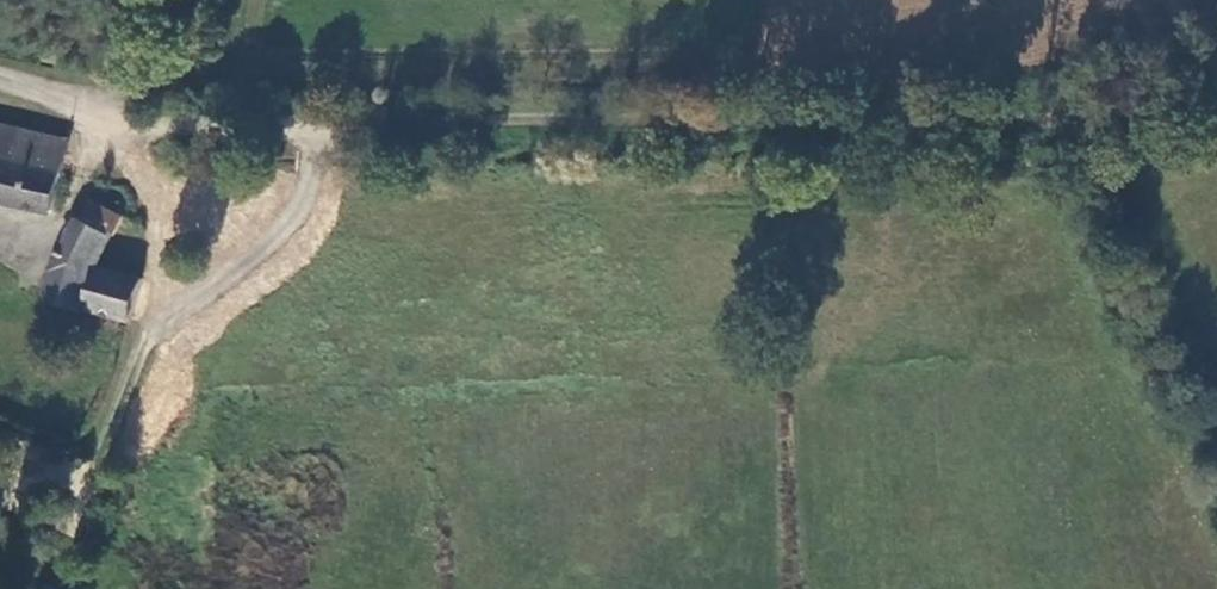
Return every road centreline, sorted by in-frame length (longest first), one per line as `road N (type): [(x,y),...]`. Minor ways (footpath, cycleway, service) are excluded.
road 1 (track): [(1216,63),(1119,114),(905,123),(134,121),(93,105)]
road 2 (track): [(93,105),(129,85),(213,73),(754,75)]

